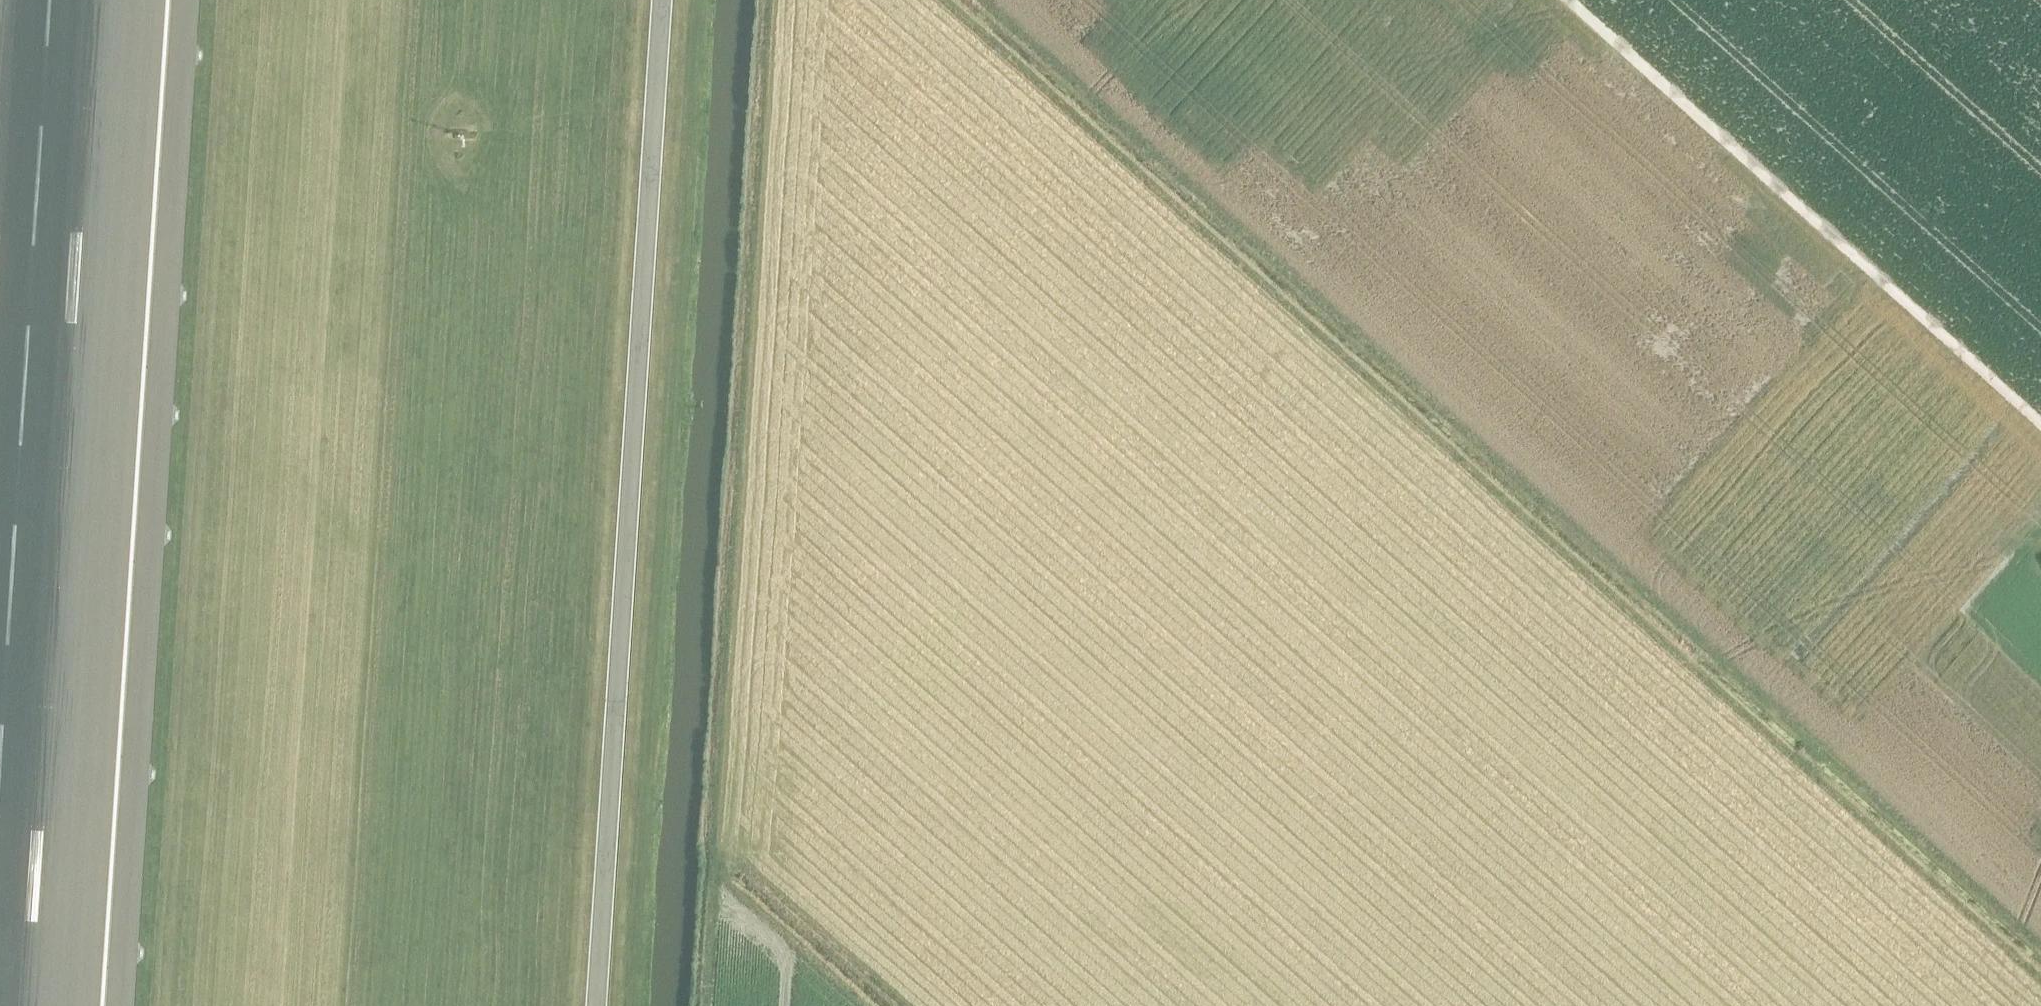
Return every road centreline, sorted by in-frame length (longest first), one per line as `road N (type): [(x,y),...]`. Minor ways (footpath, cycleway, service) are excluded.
road 1 (track): [(2040,422),(1575,0)]

